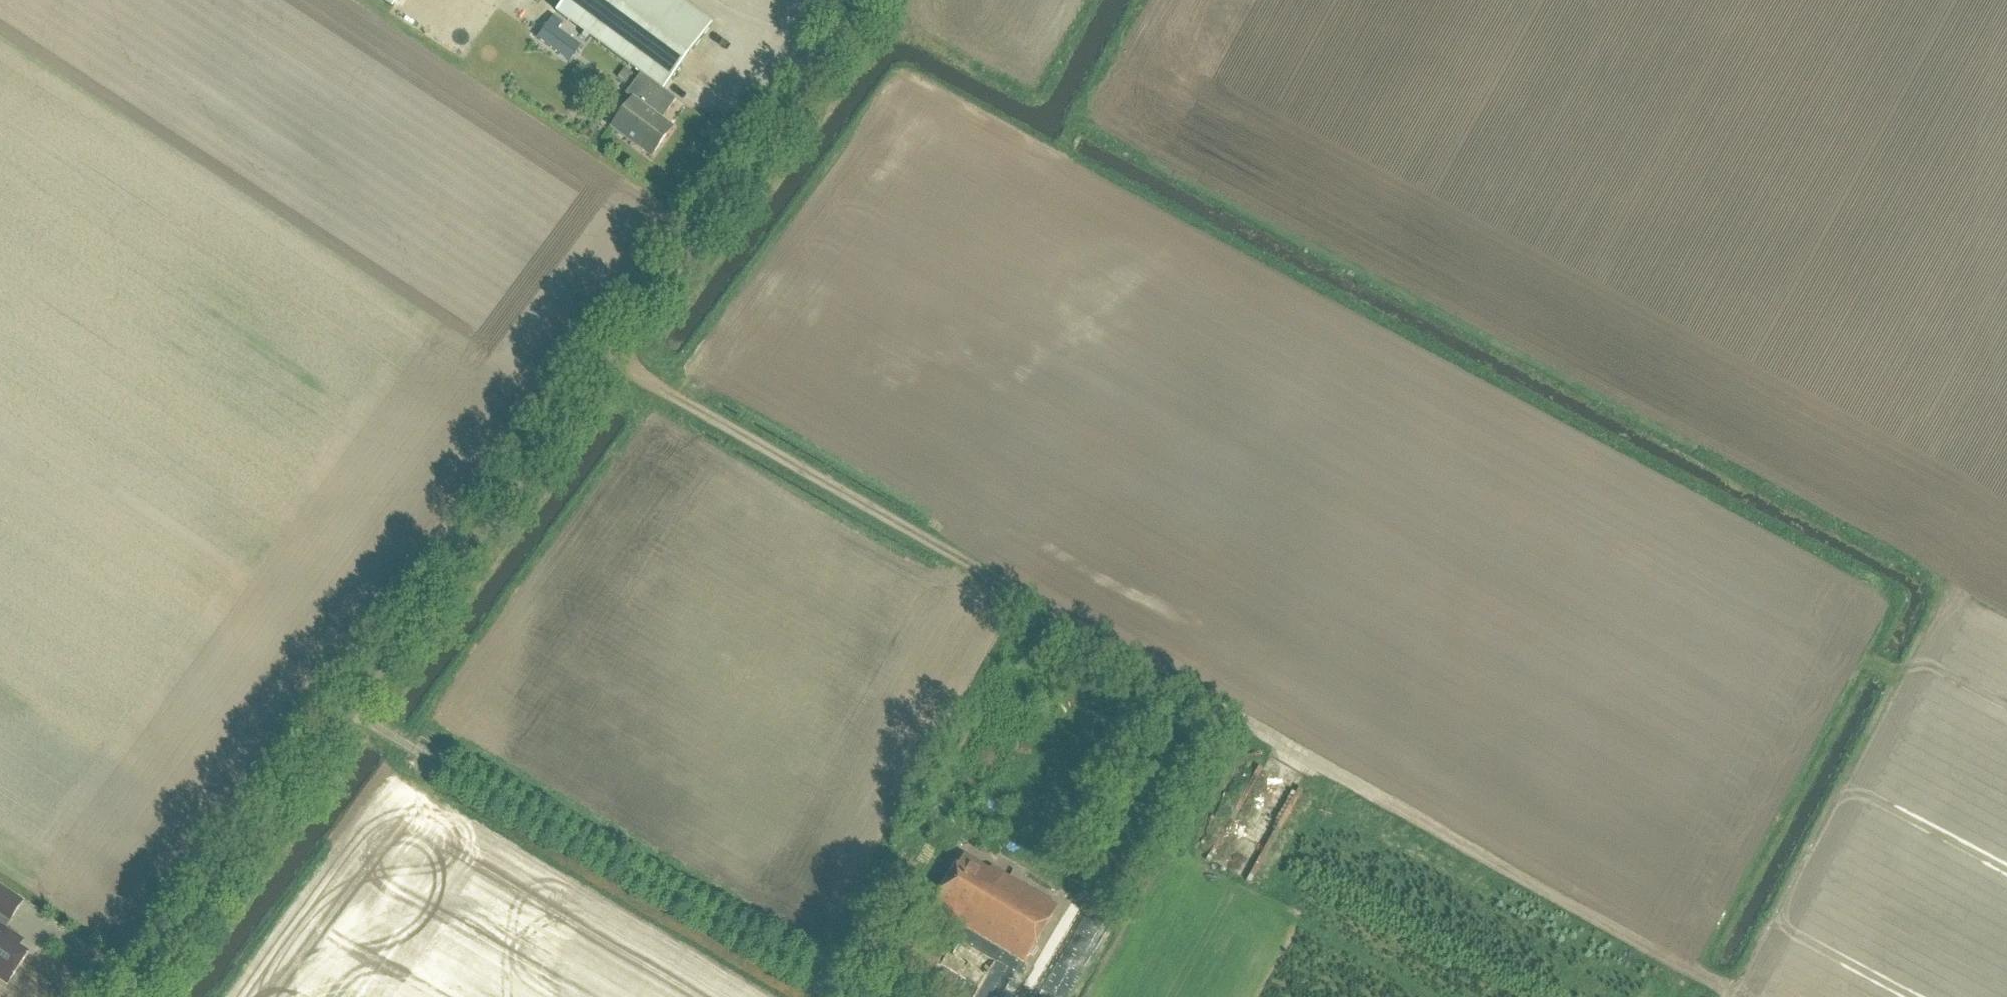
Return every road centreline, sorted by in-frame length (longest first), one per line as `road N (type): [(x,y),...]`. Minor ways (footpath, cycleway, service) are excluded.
road 1 (track): [(611,361),(1724,989)]
road 2 (unclassified): [(137,996),(836,59),(869,0)]
road 3 (track): [(351,709),(819,977),(839,974),(901,872)]

